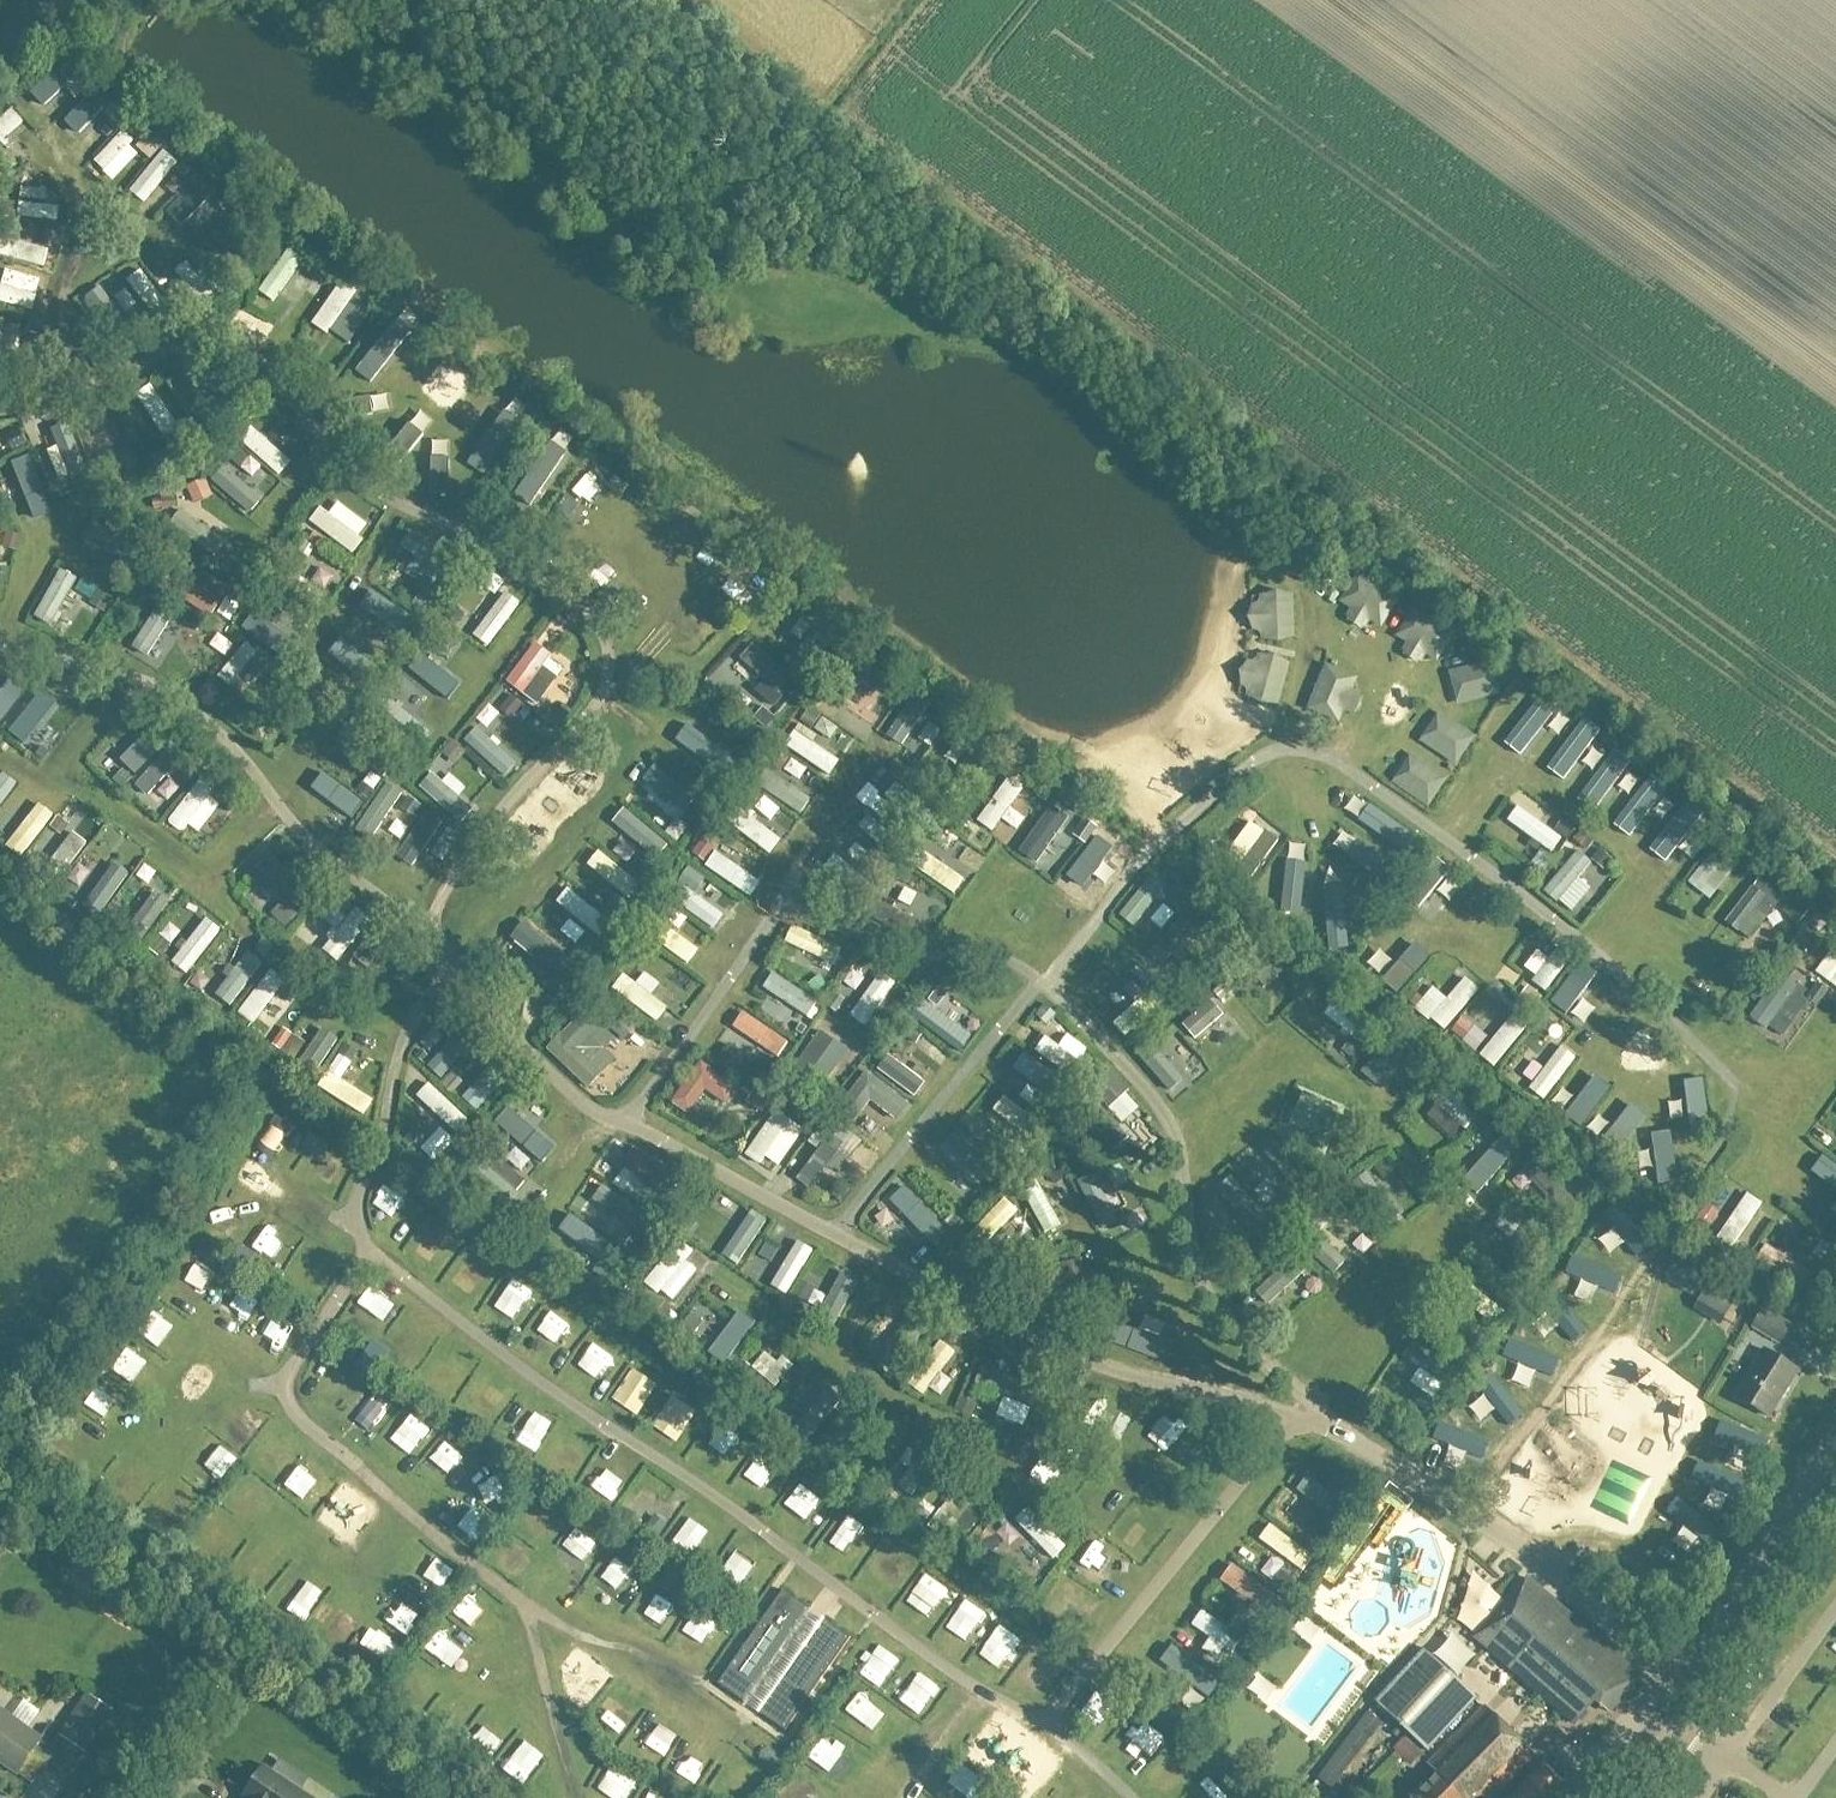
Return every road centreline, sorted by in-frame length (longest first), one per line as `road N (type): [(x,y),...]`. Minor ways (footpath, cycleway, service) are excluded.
road 1 (unclassified): [(1591,1797),(1719,1630),(1835,1434)]

